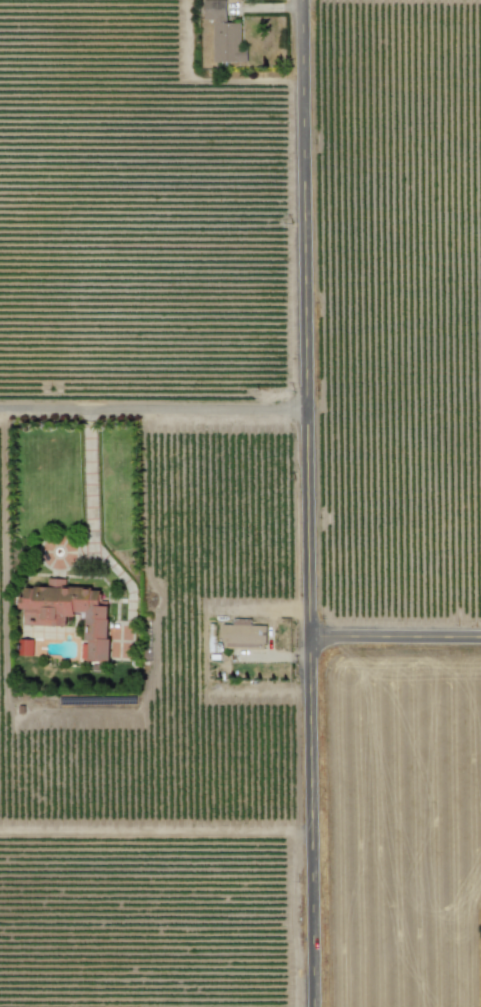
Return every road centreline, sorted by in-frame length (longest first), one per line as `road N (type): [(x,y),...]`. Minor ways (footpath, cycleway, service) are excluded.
road 1 (residential): [(315,1006),(303,0)]
road 2 (residential): [(0,409),(308,409)]
road 3 (residential): [(311,638),(480,639)]

